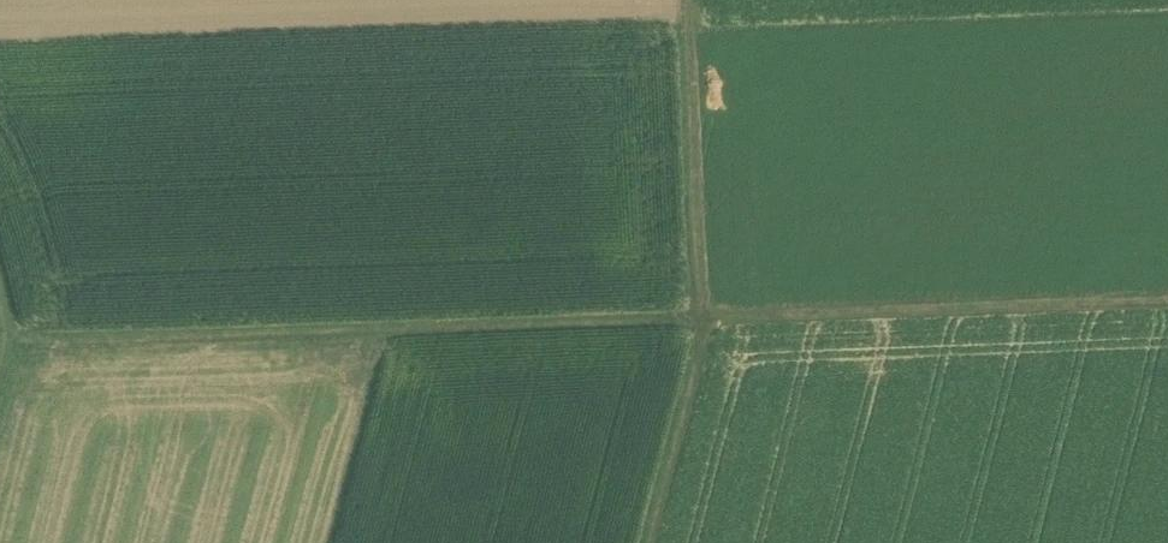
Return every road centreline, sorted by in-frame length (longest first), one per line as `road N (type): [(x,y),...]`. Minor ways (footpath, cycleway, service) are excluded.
road 1 (track): [(30,353),(717,332)]
road 2 (track): [(663,542),(717,332),(702,0)]
road 3 (track): [(1167,313),(960,328),(717,332)]
road 4 (track): [(0,230),(30,353),(0,466)]

